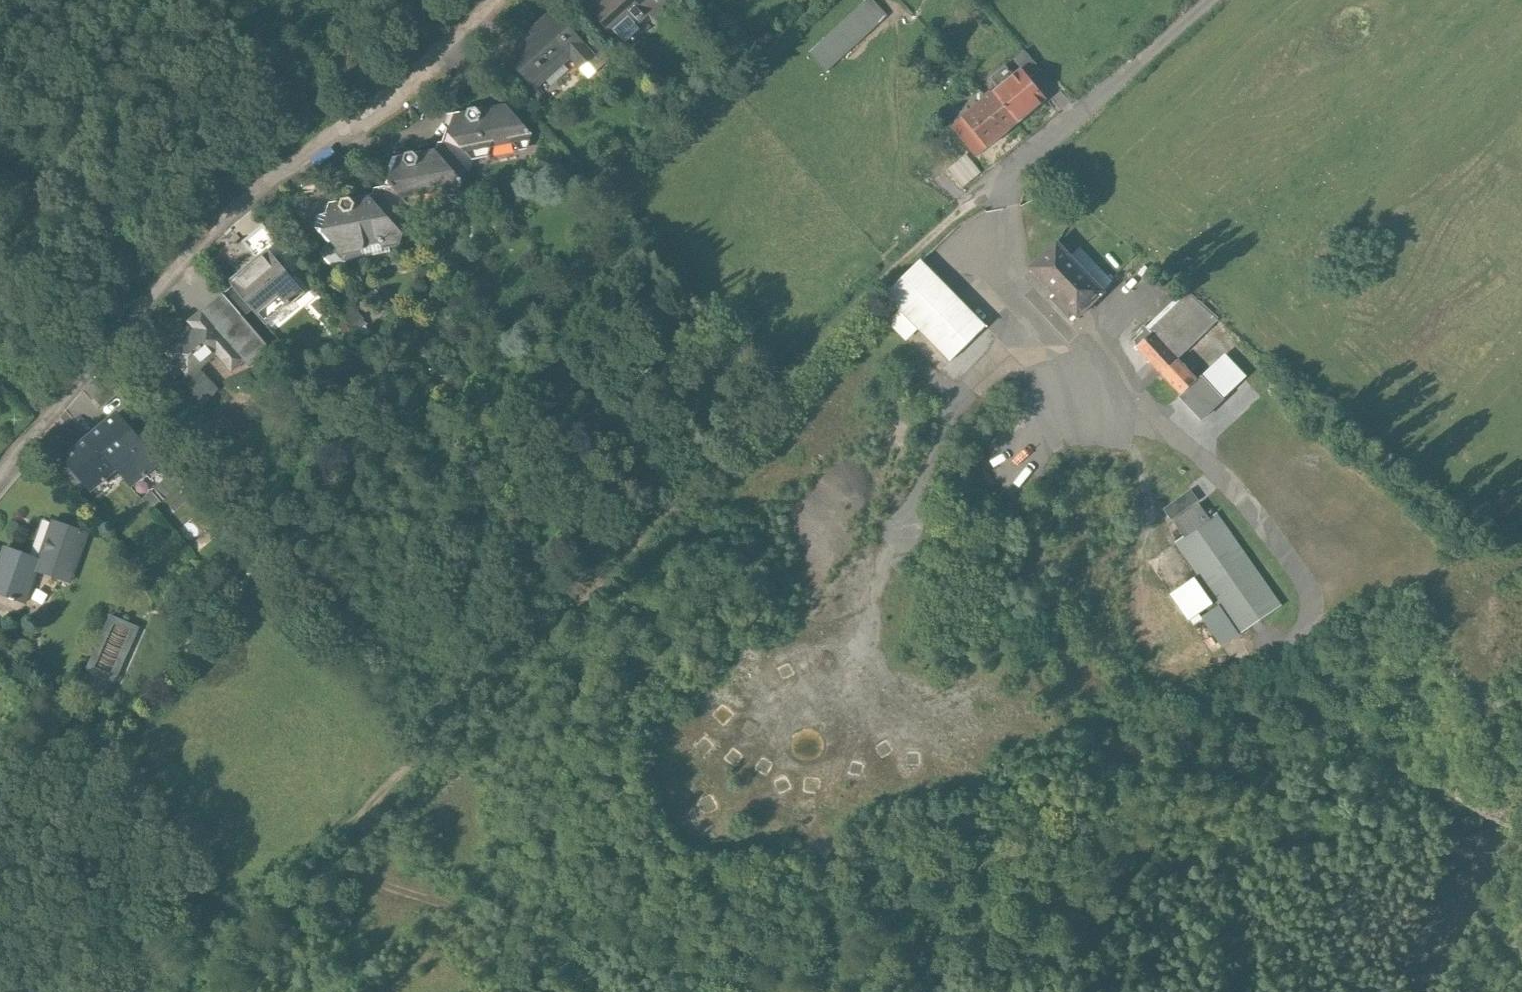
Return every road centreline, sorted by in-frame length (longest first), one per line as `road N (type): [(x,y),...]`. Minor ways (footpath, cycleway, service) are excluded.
road 1 (track): [(323,844),(993,191)]
road 2 (residential): [(501,0),(182,263),(0,475)]
road 3 (unclassified): [(1210,0),(993,191)]

